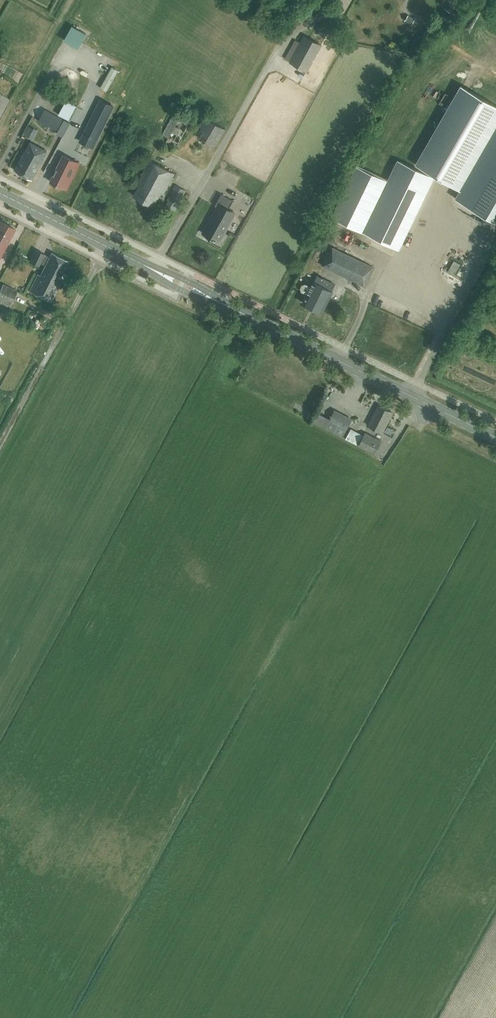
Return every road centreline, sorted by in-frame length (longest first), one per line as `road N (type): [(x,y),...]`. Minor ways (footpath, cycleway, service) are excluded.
road 1 (secondary): [(495,438),(153,270)]
road 2 (residential): [(153,270),(278,49),(328,12)]
road 3 (unclassified): [(42,367),(108,247)]
road 4 (track): [(9,110),(71,0)]
road 5 (secondary): [(108,247),(0,194)]

